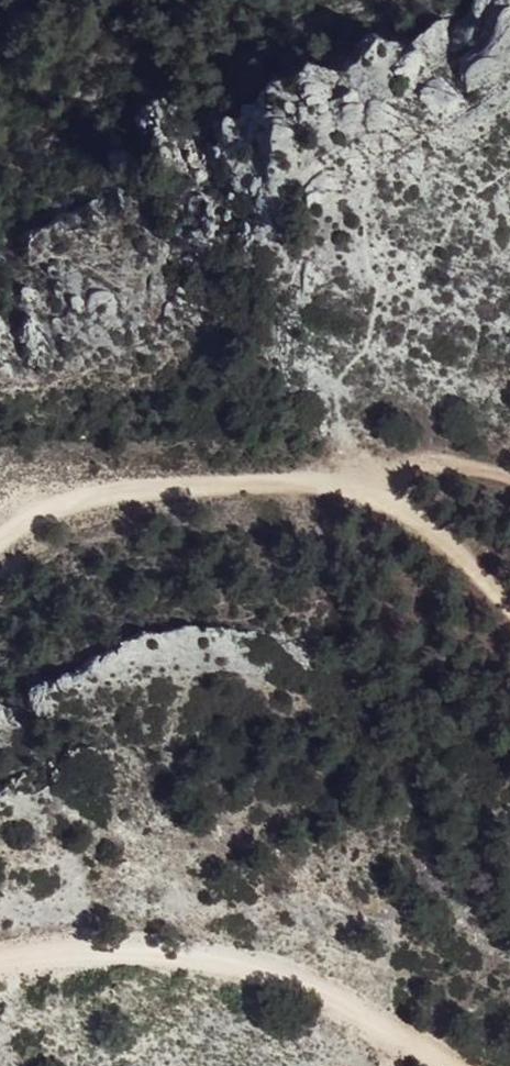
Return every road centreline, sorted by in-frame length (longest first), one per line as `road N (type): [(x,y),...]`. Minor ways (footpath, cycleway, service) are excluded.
road 1 (track): [(509,467),(496,462),(363,483),(105,493),(42,510),(0,539)]
road 2 (track): [(447,1065),(284,975),(58,947),(0,959)]
road 3 (track): [(363,483),(482,577),(509,609)]

